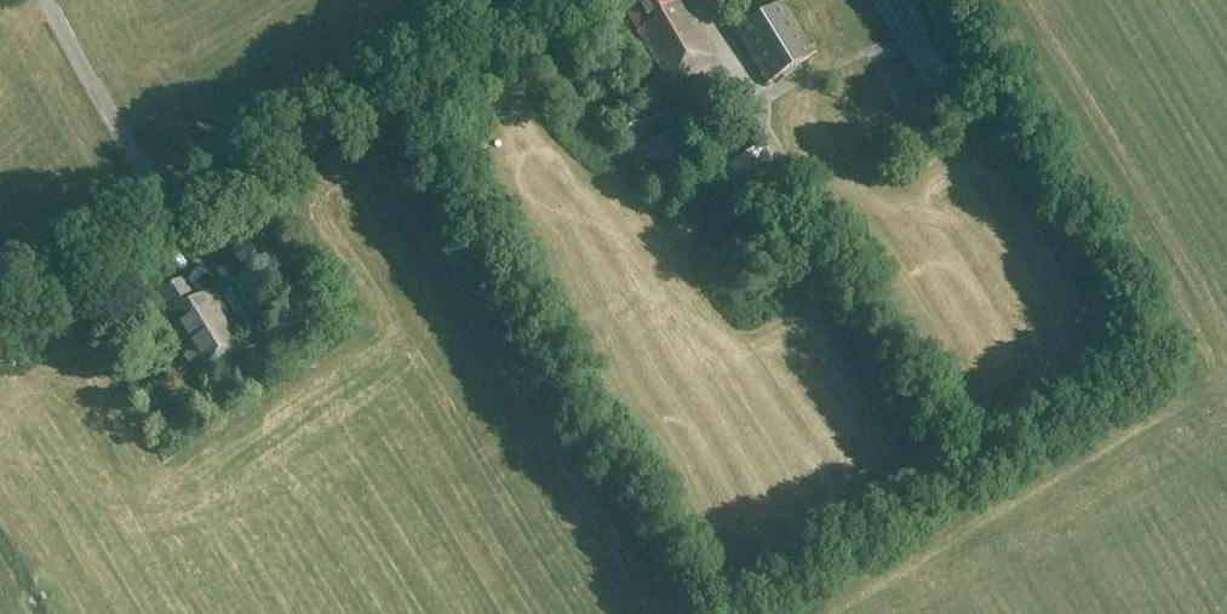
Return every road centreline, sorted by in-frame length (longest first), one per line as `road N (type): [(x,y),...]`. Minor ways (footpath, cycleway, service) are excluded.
road 1 (unclassified): [(172,215),(524,0)]
road 2 (unclassified): [(47,0),(172,215)]
road 3 (unclassified): [(0,320),(172,215)]

